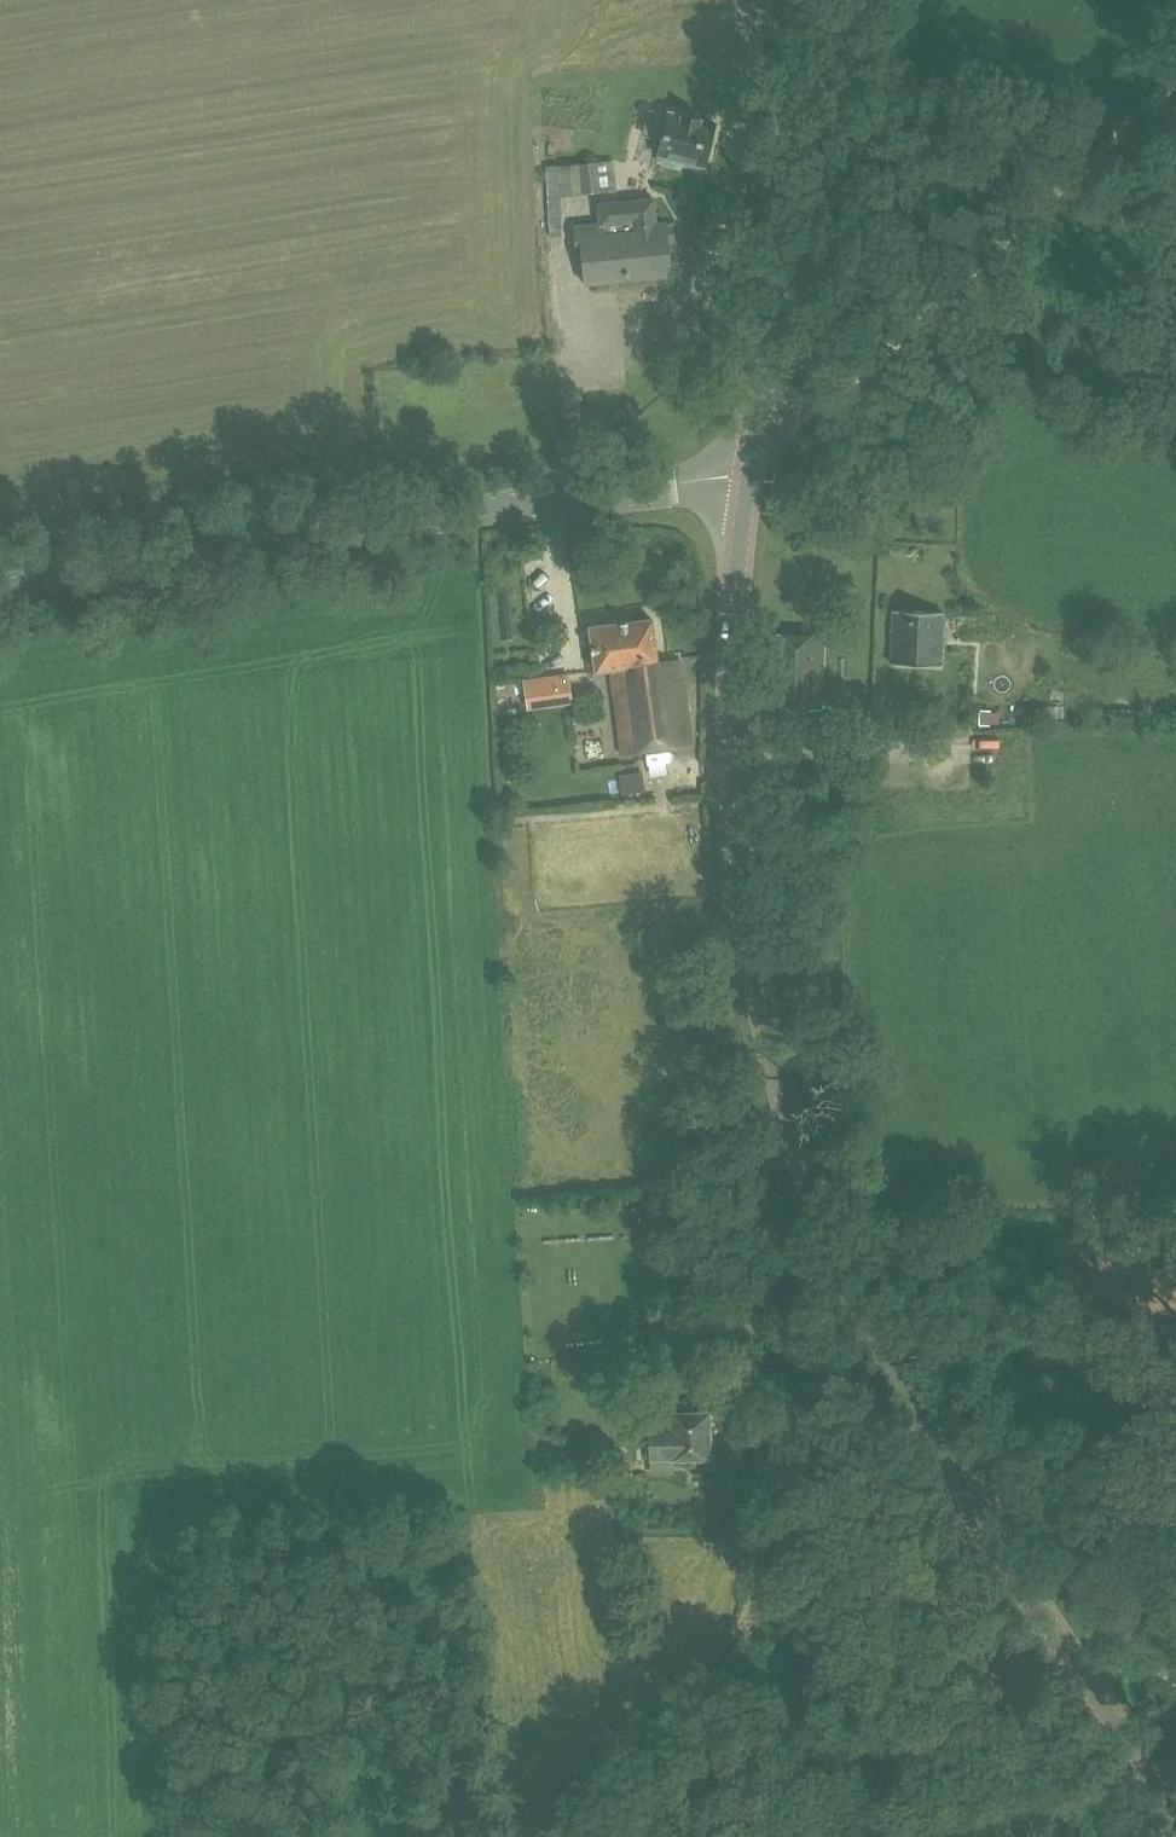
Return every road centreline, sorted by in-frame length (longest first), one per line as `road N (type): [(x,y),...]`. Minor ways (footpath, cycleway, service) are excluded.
road 1 (secondary): [(1175,1820),(882,1358),(824,1240),(793,1139),(731,838),(722,580),(738,475)]
road 2 (secondary): [(0,586),(738,475)]
road 3 (track): [(482,1836),(686,1804),(1111,1715)]
road 4 (residential): [(738,475),(1175,66)]
road 5 (secondary): [(738,475),(851,0)]
road 6 (track): [(978,1516),(1048,1504),(1113,1516),(1175,1514)]

